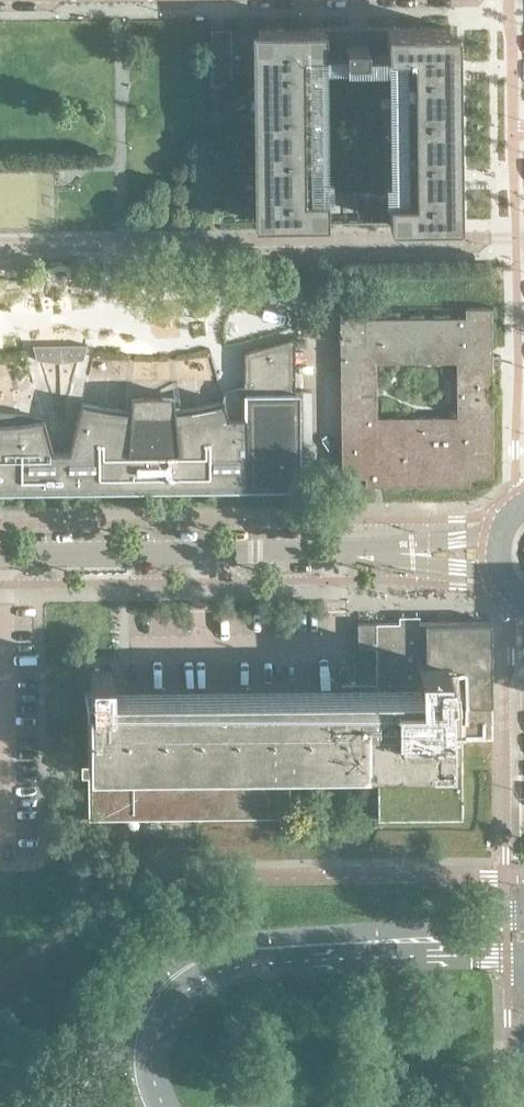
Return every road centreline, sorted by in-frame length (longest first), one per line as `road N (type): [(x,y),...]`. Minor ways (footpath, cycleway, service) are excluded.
road 1 (tertiary): [(5,557),(504,552)]
road 2 (secondary): [(151,1000),(192,963),(220,952),(523,938)]
road 3 (residential): [(138,251),(523,247)]
road 4 (residential): [(6,853),(5,557)]
road 5 (secondary): [(151,1000),(60,1106)]
road 6 (unclassified): [(0,251),(138,251)]

